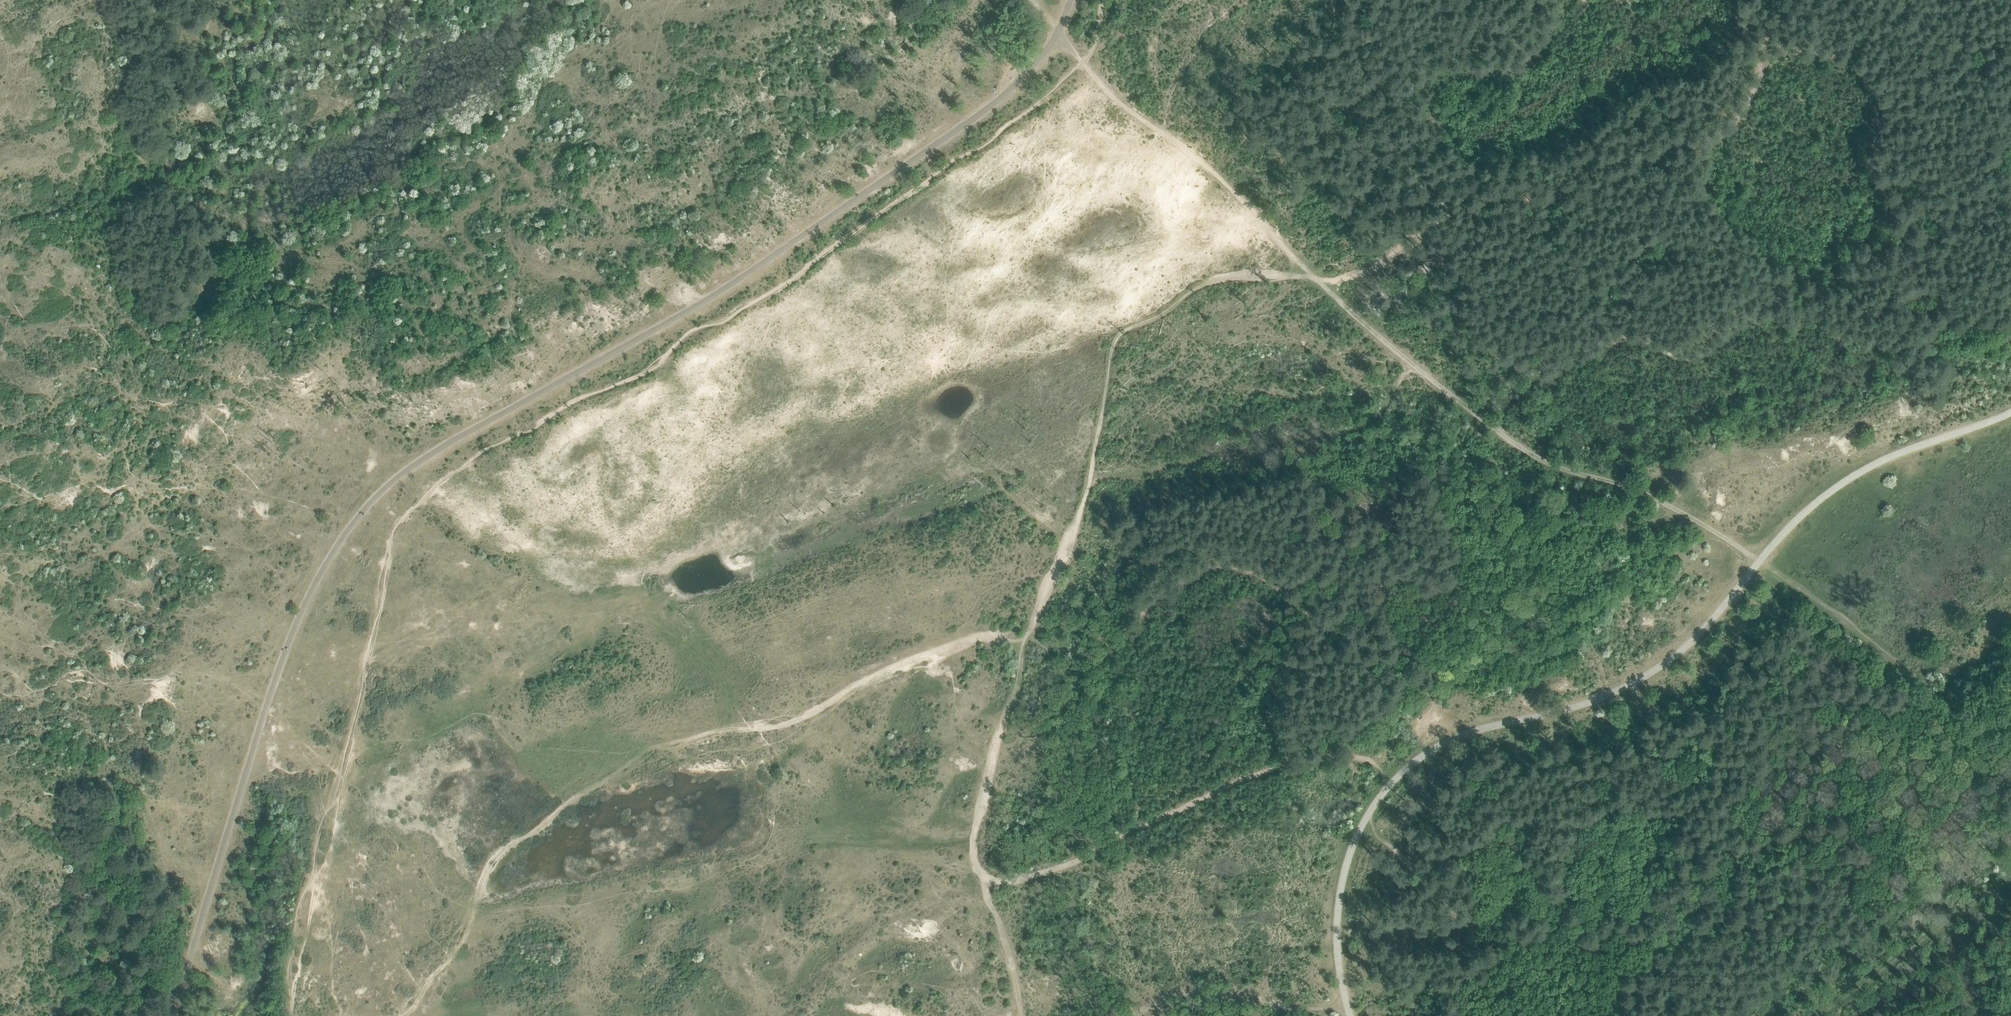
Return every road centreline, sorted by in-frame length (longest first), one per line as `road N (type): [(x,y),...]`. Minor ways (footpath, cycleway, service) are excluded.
road 1 (track): [(1893,662),(1759,561)]
road 2 (track): [(1893,662),(2010,762)]

